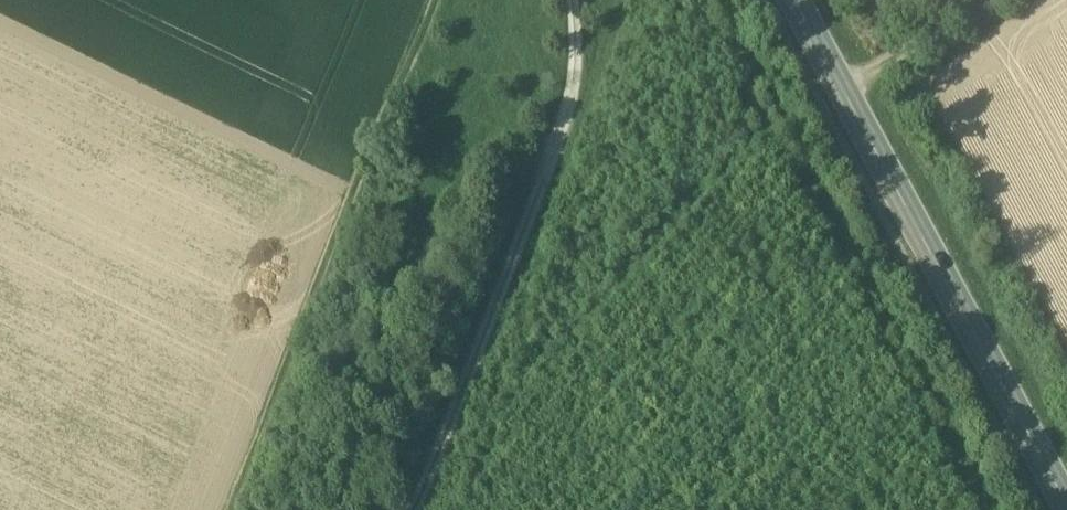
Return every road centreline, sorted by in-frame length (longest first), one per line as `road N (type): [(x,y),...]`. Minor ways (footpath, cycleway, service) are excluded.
road 1 (track): [(998,509),(720,0)]
road 2 (secondary): [(1066,499),(798,0)]
road 3 (track): [(429,0),(232,509)]
road 4 (track): [(571,0),(576,70),(563,120),(412,509)]
road 5 (track): [(1003,0),(845,86)]

